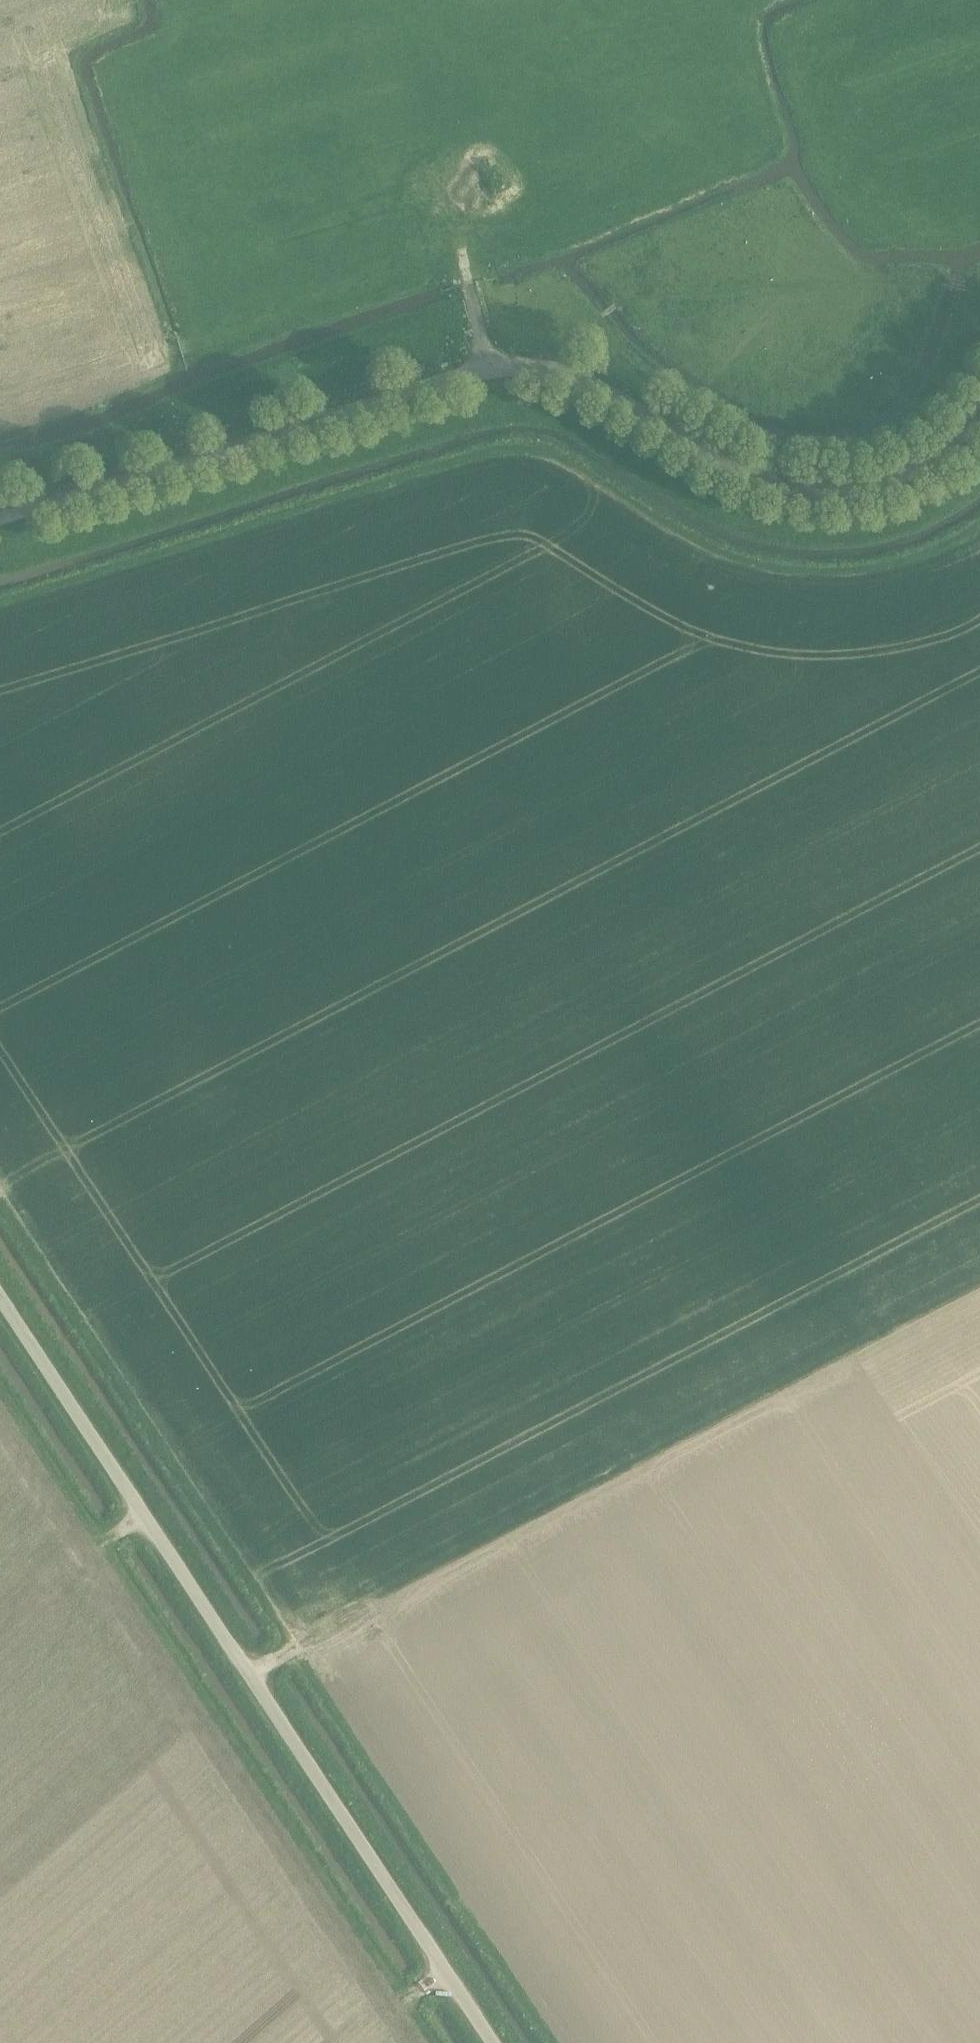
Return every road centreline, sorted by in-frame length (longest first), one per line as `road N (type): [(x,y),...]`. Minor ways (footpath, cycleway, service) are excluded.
road 1 (unclassified): [(0,515),(489,366),(522,363),(573,375),(775,486),(845,491),(922,466),(979,416)]
road 2 (unclassified): [(494,2042),(0,1295)]

